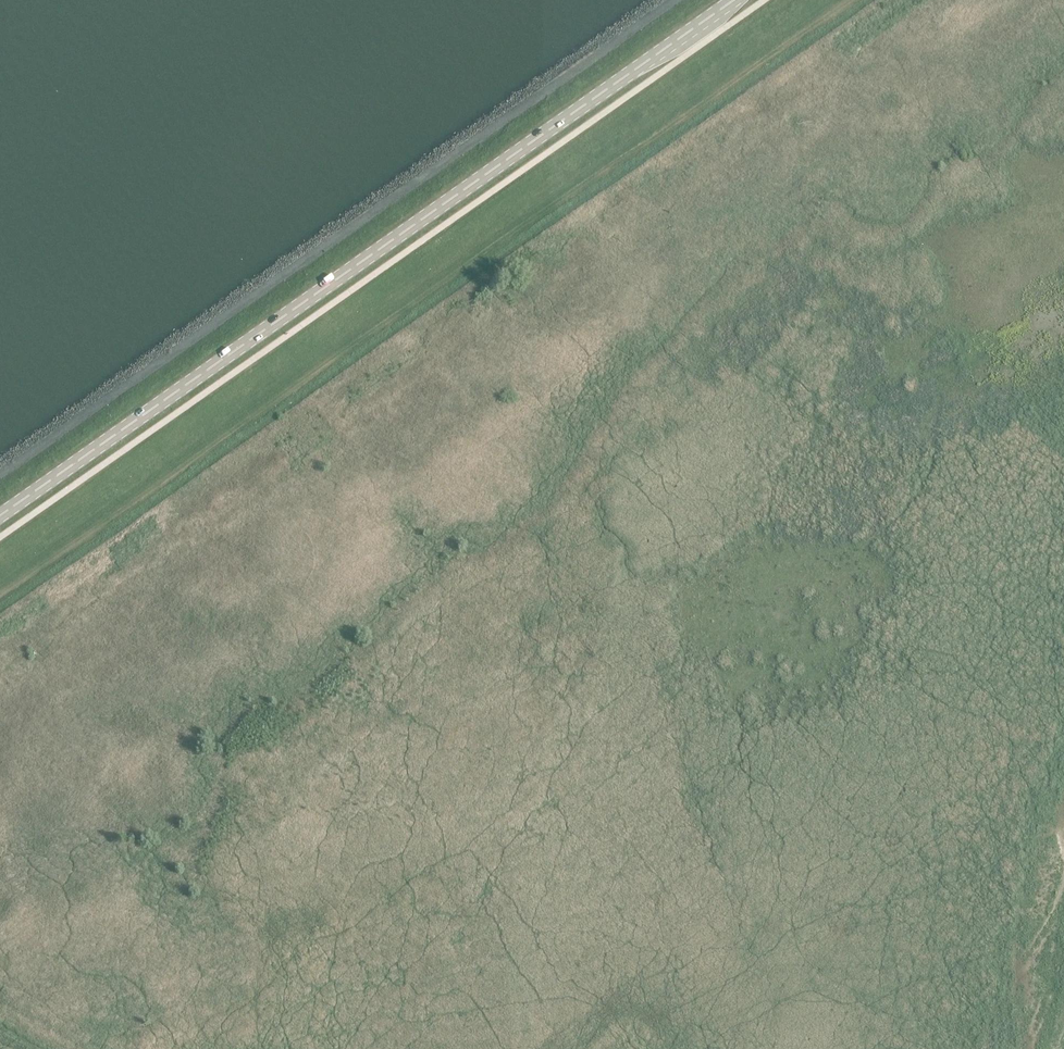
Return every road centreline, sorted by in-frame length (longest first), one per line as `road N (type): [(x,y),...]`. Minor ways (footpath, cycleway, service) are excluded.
road 1 (secondary): [(0,515),(733,0)]

